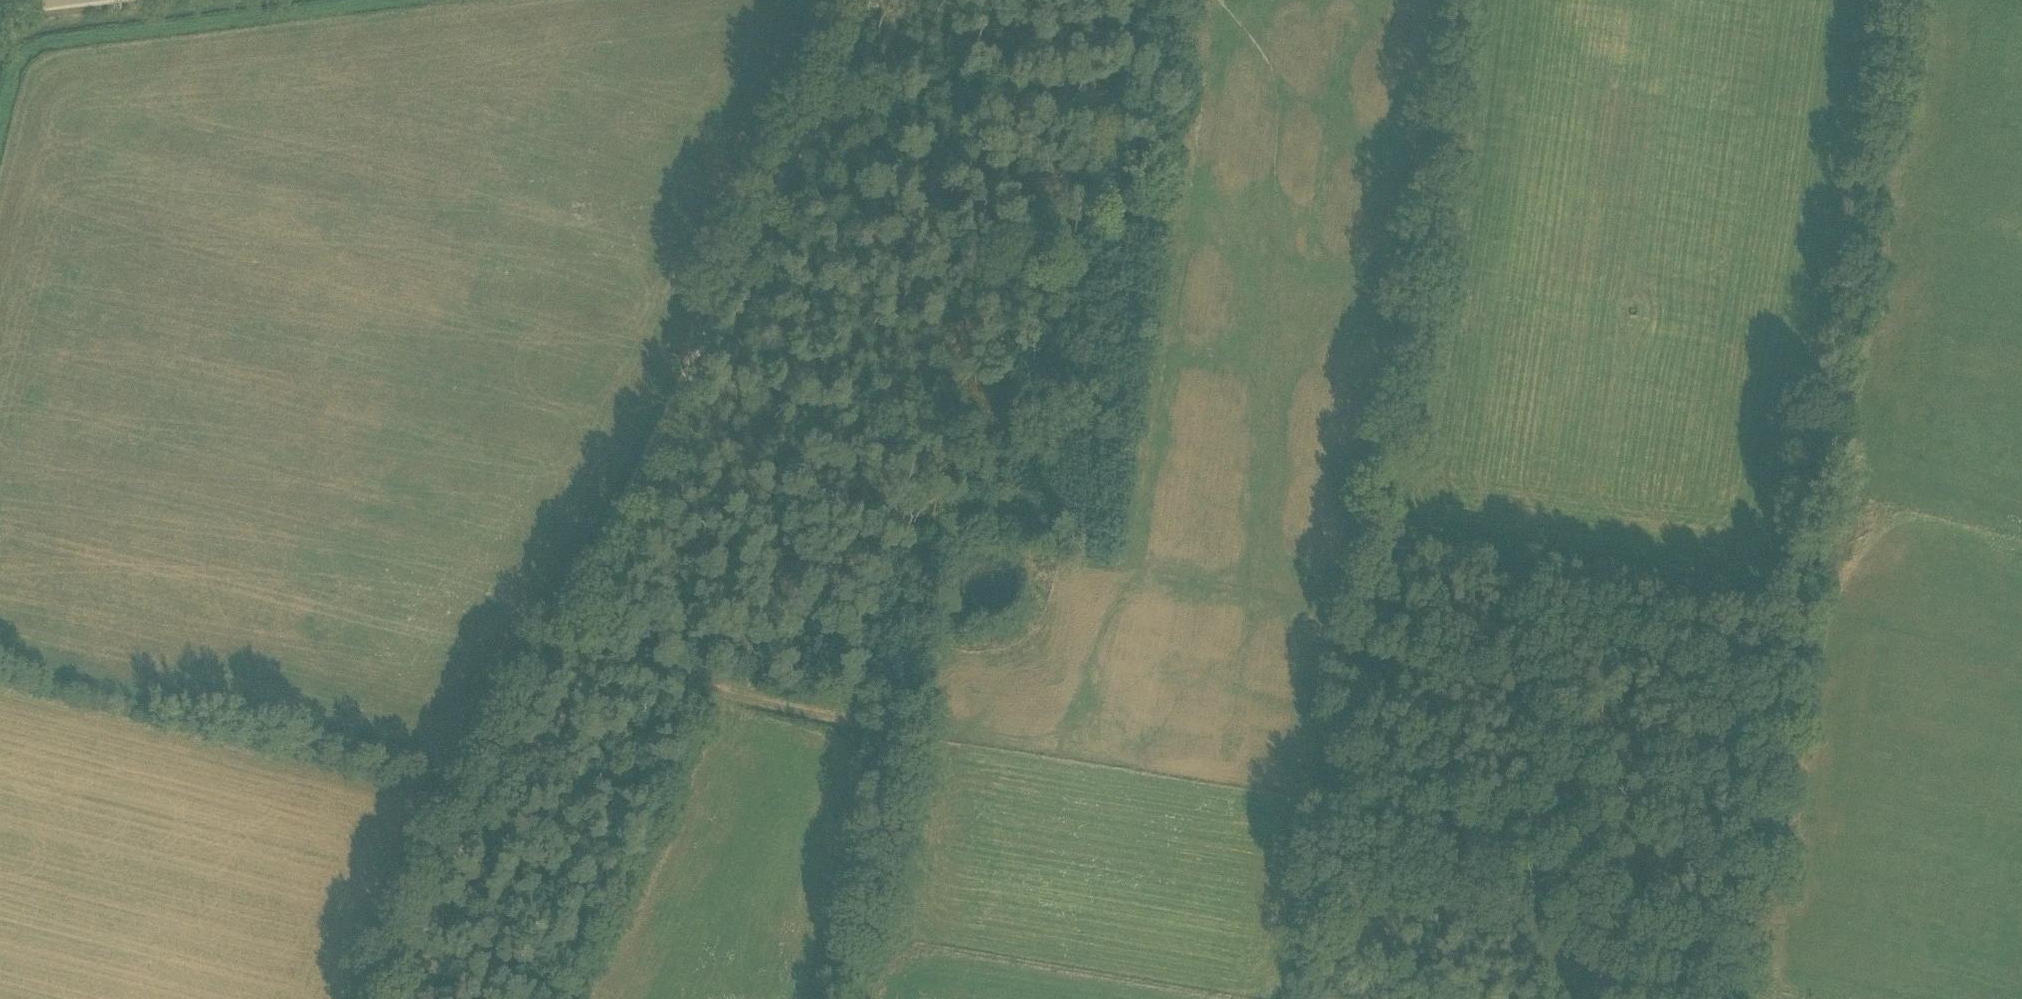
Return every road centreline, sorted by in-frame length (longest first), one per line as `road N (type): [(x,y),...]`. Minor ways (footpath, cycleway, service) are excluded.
road 1 (track): [(374,998),(559,659),(874,0)]
road 2 (track): [(559,659),(586,672),(683,684),(913,739)]

